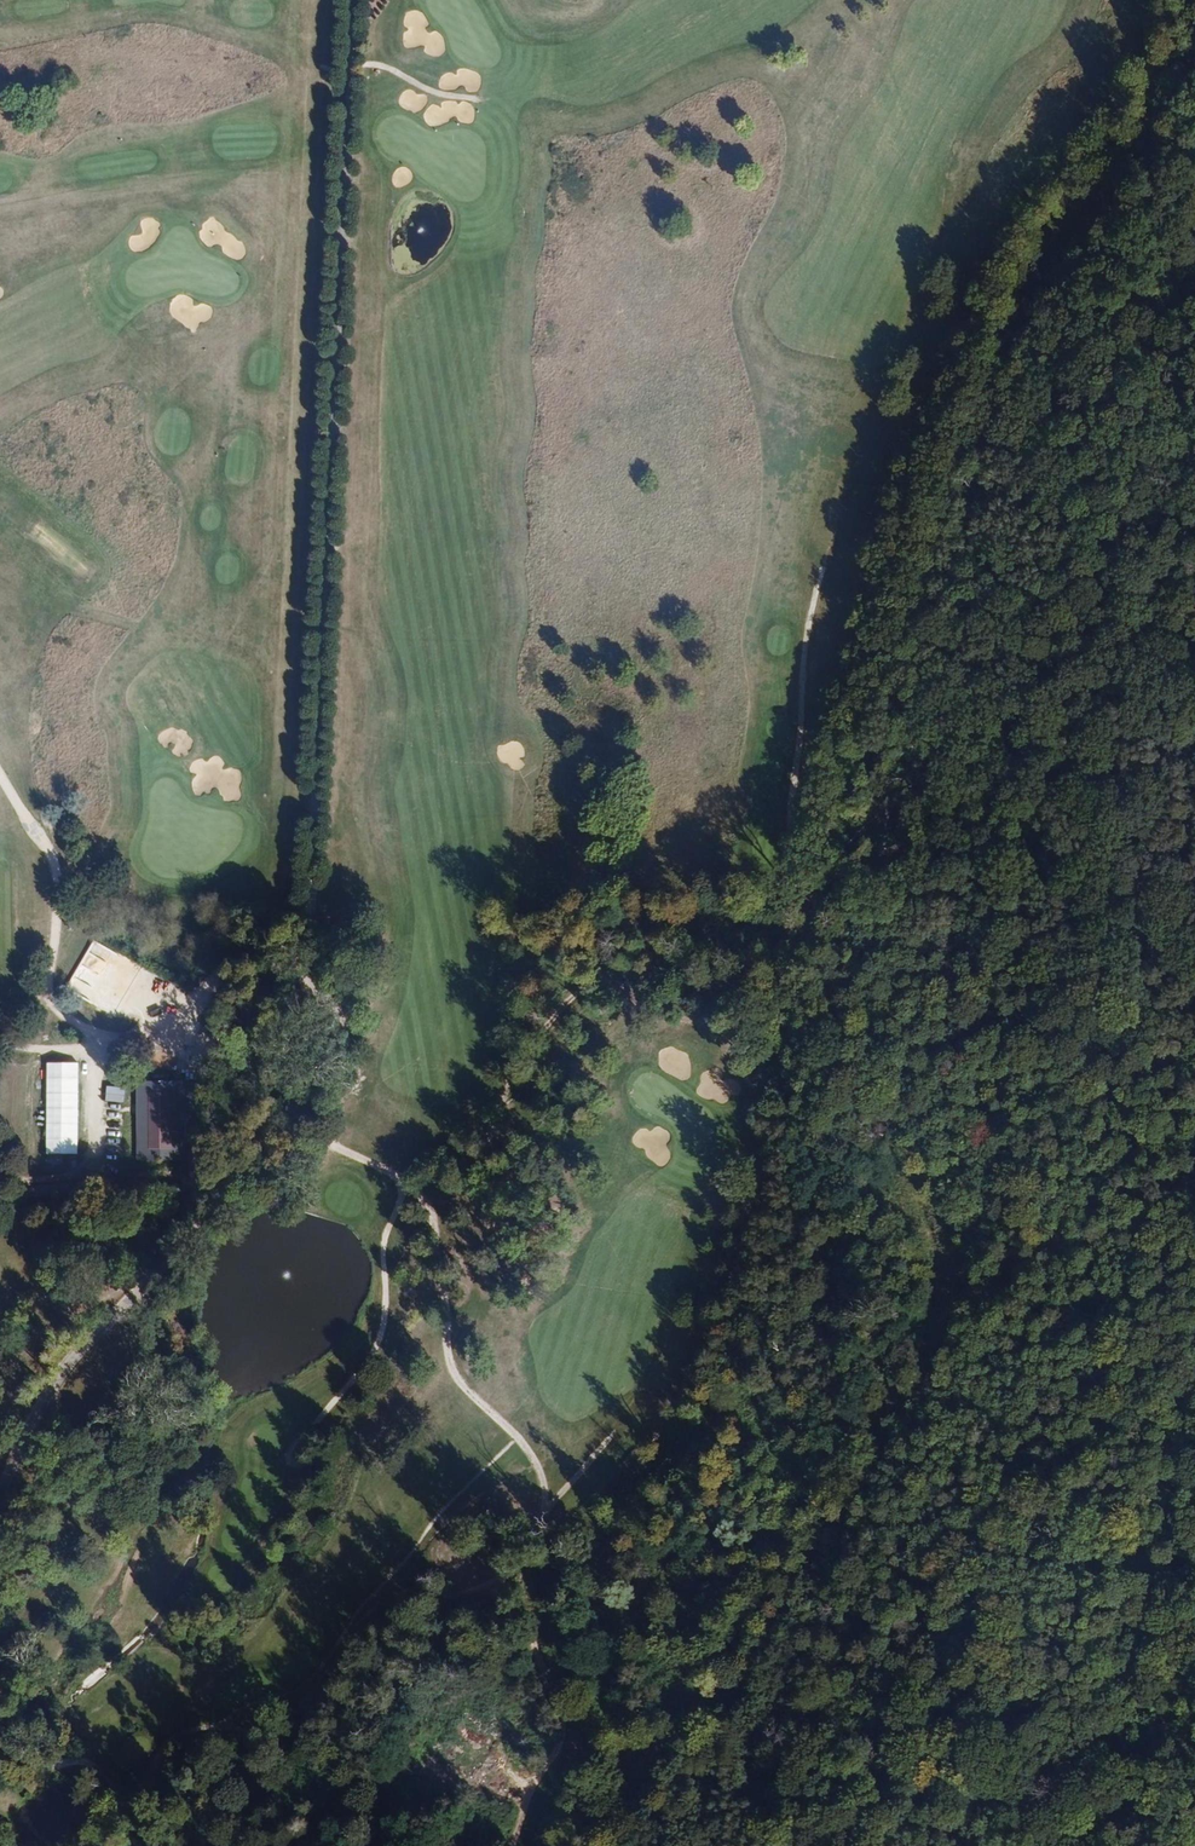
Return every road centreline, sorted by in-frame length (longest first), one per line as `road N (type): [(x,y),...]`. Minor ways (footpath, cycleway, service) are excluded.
road 1 (track): [(0,773),(52,858),(59,887),(52,1003),(100,1037),(161,1030),(185,1014)]

